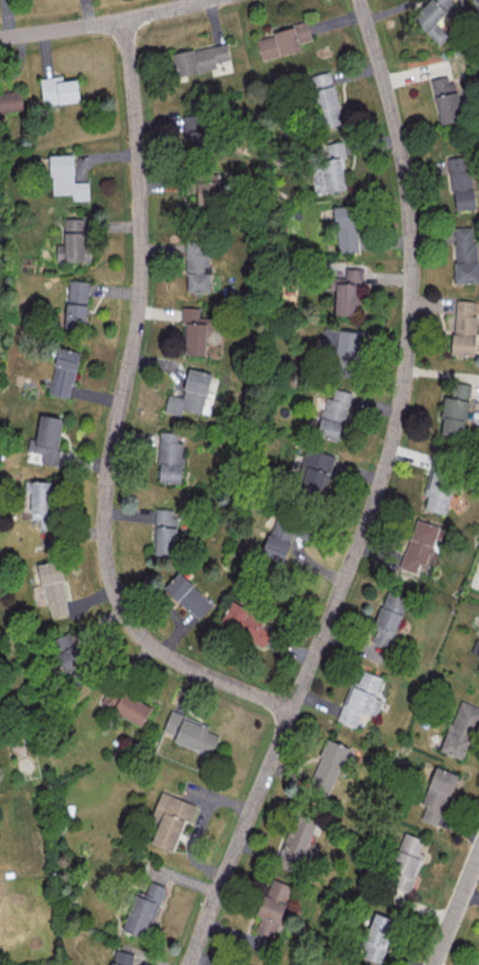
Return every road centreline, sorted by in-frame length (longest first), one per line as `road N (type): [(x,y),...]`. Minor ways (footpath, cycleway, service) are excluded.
road 1 (residential): [(188,964),(330,614),(400,408),(409,222),(389,104),(359,0)]
road 2 (residential): [(289,711),(159,651),(126,615),(106,563),(106,472),(139,280),(138,153),(122,19)]
road 3 (residential): [(199,0),(0,37)]
road 4 (residential): [(435,964),(478,853)]

